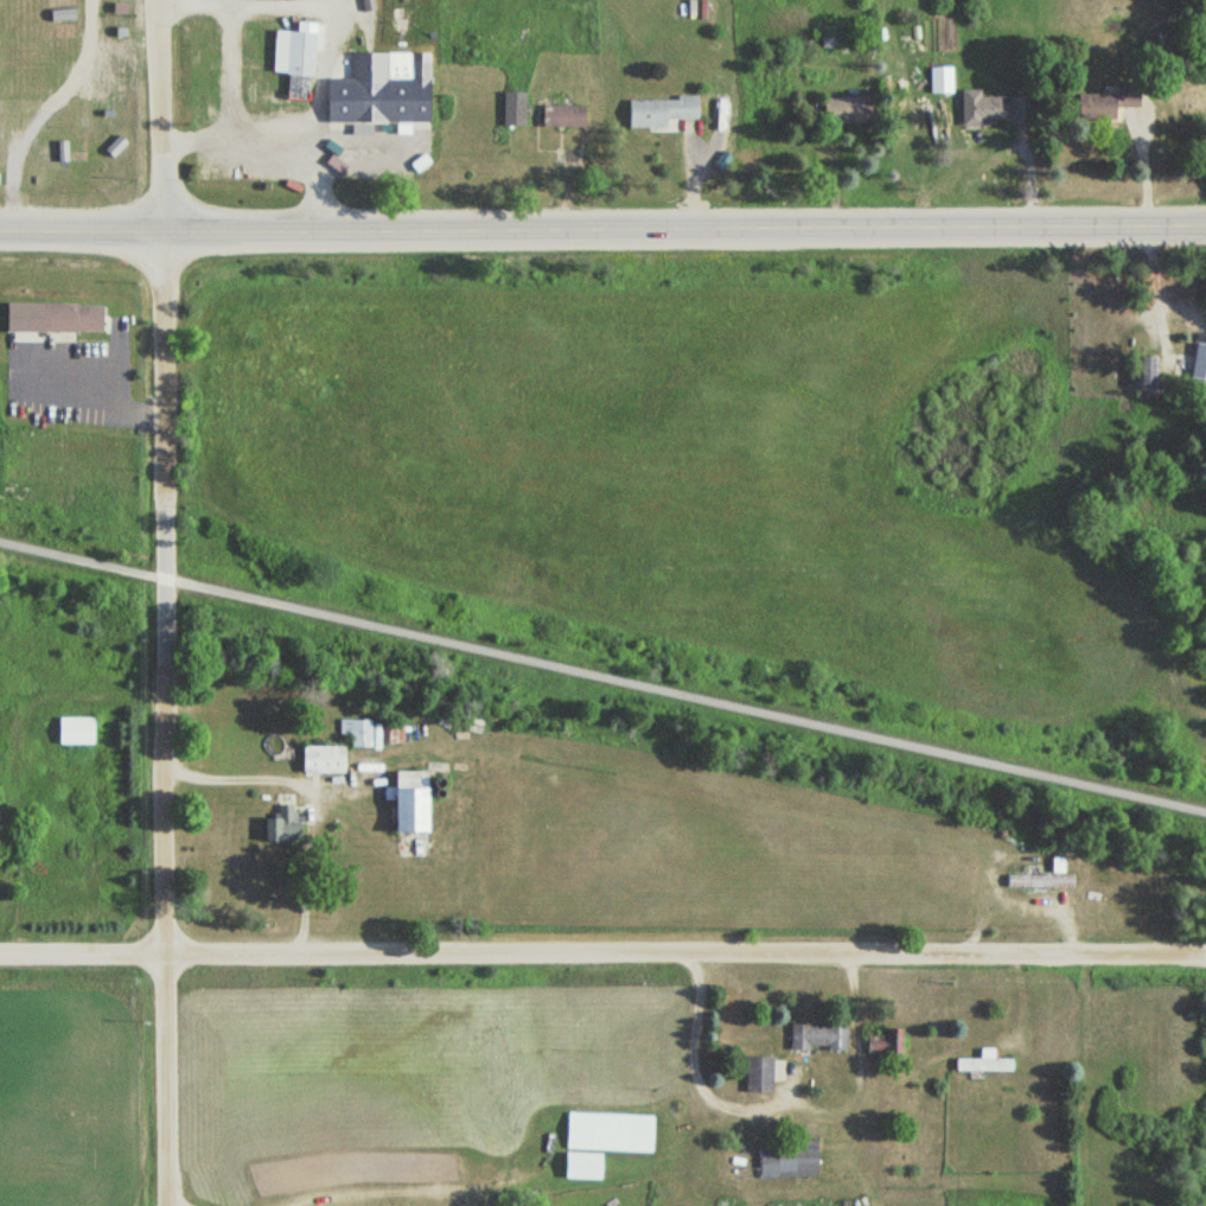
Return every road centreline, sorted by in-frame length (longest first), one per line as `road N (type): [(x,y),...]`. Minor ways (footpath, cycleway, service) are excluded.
road 1 (residential): [(1205,967),(0,951)]
road 2 (primary): [(1205,225),(0,229)]
road 3 (residential): [(173,1205),(166,644)]
road 4 (residential): [(166,491),(165,282)]
road 5 (residential): [(166,644),(166,491)]
road 6 (residential): [(165,146),(163,0)]
road 7 (residential): [(165,282),(165,146)]

